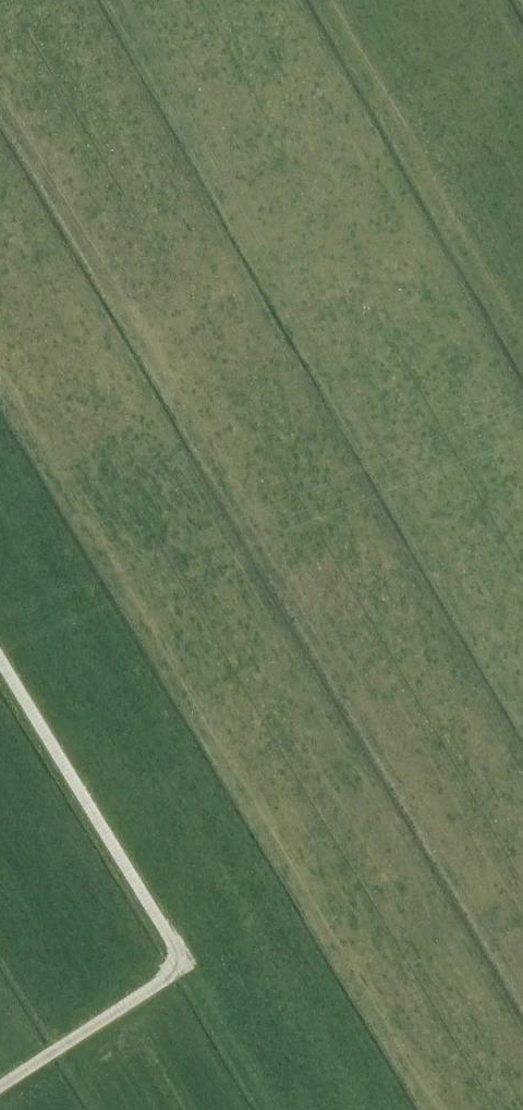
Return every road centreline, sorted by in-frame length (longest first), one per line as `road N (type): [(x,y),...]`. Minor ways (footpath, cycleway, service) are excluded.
road 1 (track): [(0,1086),(185,965),(0,661)]

